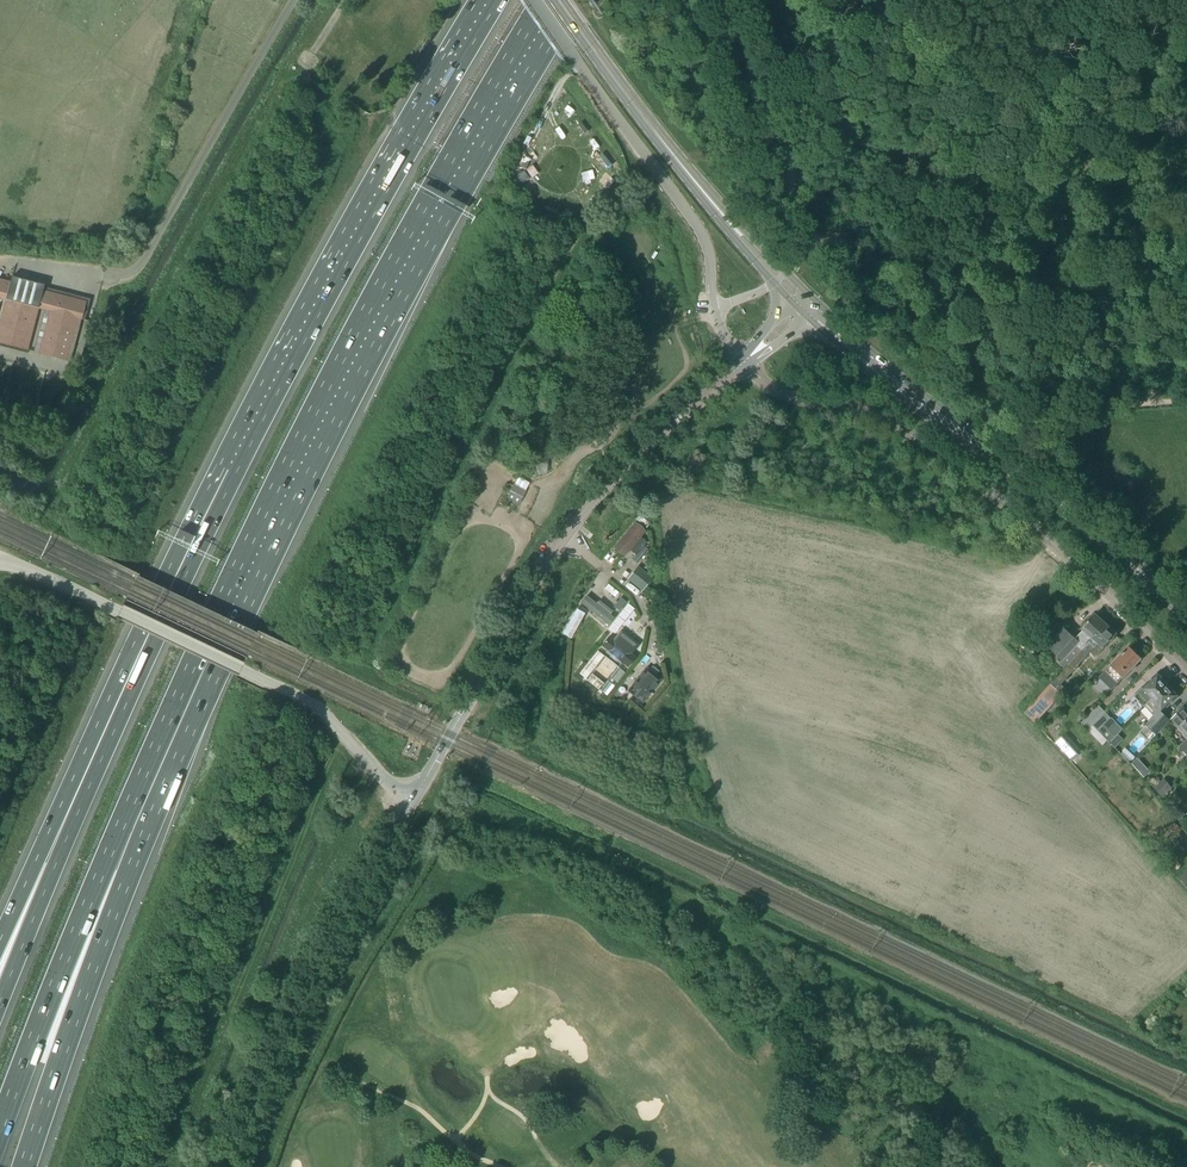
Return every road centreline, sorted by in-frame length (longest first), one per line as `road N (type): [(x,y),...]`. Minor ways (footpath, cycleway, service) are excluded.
road 1 (motorway): [(499,0),(263,420),(47,885)]
road 2 (motorway): [(97,883),(301,434),(544,0)]
road 3 (unclassified): [(415,799),(587,506),(743,363)]
road 4 (unclassified): [(1186,672),(1036,527),(910,433),(861,410),(787,397),(743,363)]
road 5 (secondary): [(1186,616),(1113,543),(807,305)]
road 6 (unclassified): [(415,799),(306,702),(0,564)]
road 7 (unclassified): [(228,1166),(284,1036),(415,799)]
road 8 (unclassified): [(714,309),(711,251),(694,220),(533,0)]
road 9 (secondary): [(782,280),(654,133),(557,0)]
road 10 (motorway): [(25,1166),(57,1068),(97,883)]
road 11 (motorway): [(0,1127),(97,883)]
road 12 (track): [(795,201),(797,156),(853,0)]
road 13 (motorway): [(47,885),(0,1003)]

